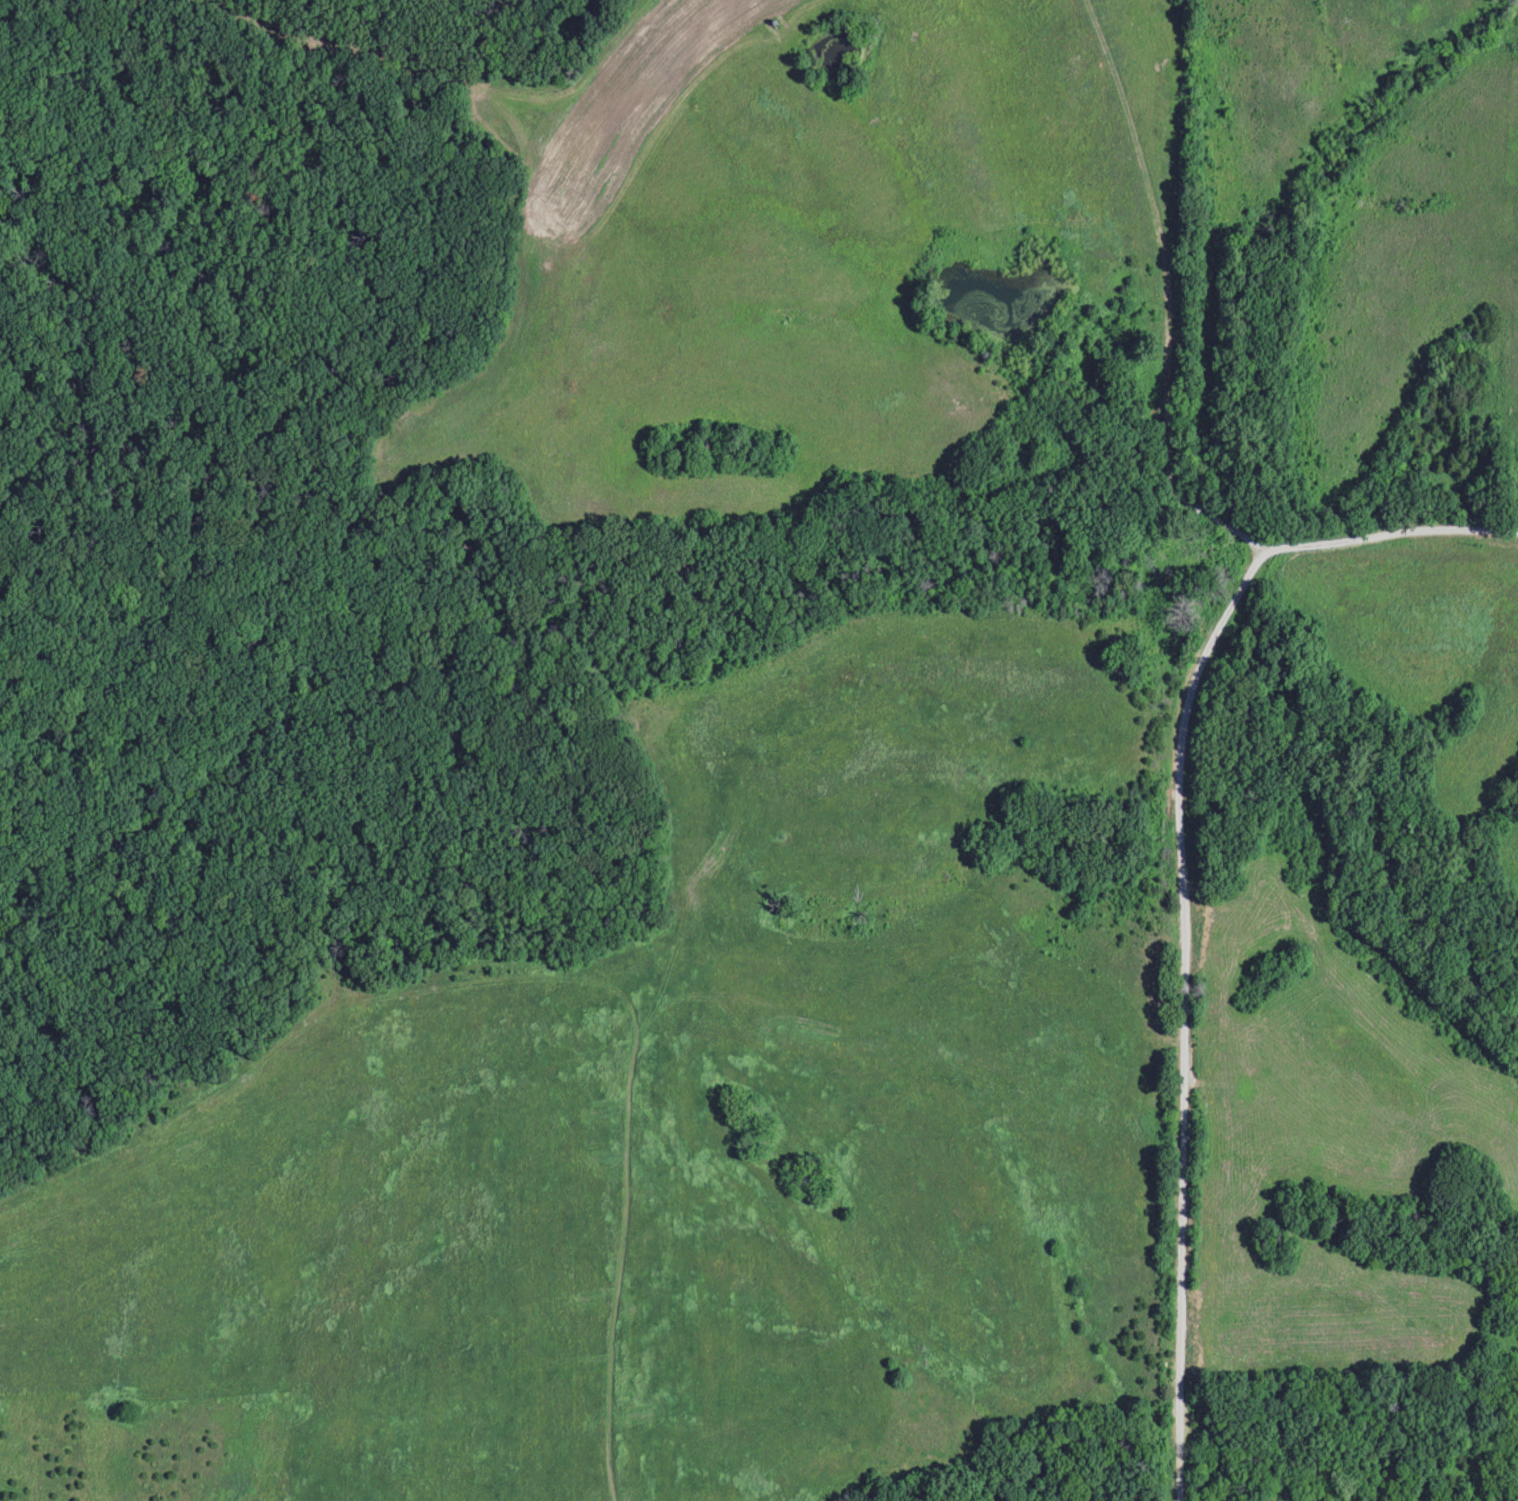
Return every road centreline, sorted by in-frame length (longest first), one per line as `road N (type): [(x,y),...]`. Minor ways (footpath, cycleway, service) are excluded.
road 1 (residential): [(1175,1500),(1176,752)]
road 2 (residential): [(1176,752),(1188,695),(1259,558),(1428,524),(1517,529)]

